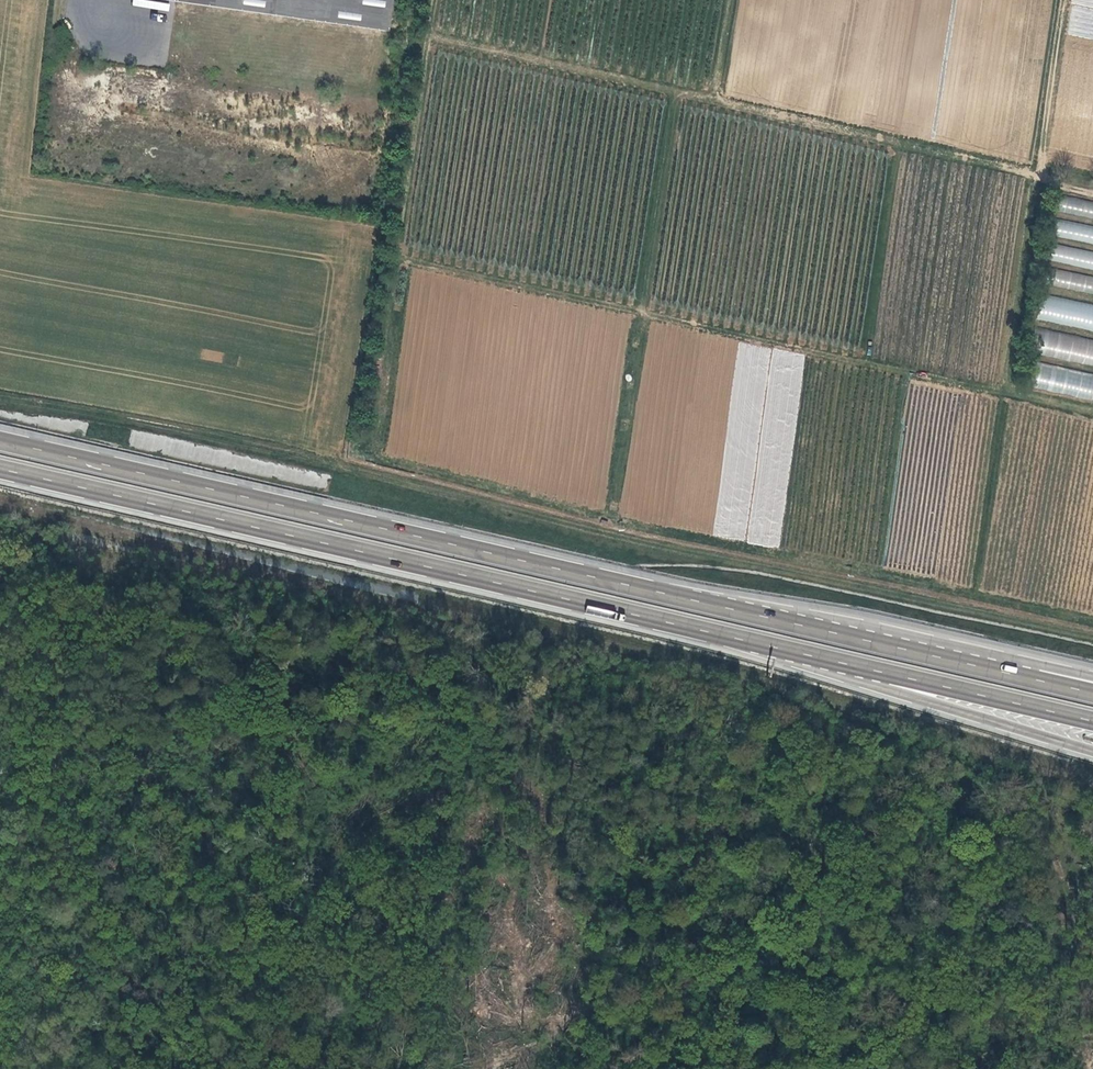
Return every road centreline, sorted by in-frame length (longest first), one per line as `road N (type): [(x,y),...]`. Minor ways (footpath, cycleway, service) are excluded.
road 1 (primary): [(0,468),(816,657)]
road 2 (primary): [(813,628),(0,440)]
road 3 (track): [(432,43),(1092,190)]
road 4 (primary): [(816,657),(865,682),(1092,751)]
road 5 (primary): [(1092,692),(813,628)]
road 6 (primary): [(1092,676),(871,626),(813,628)]
road 7 (primary): [(816,657),(1092,721)]
road 8 (track): [(438,0),(399,260)]
road 9 (track): [(1036,177),(1065,0)]

